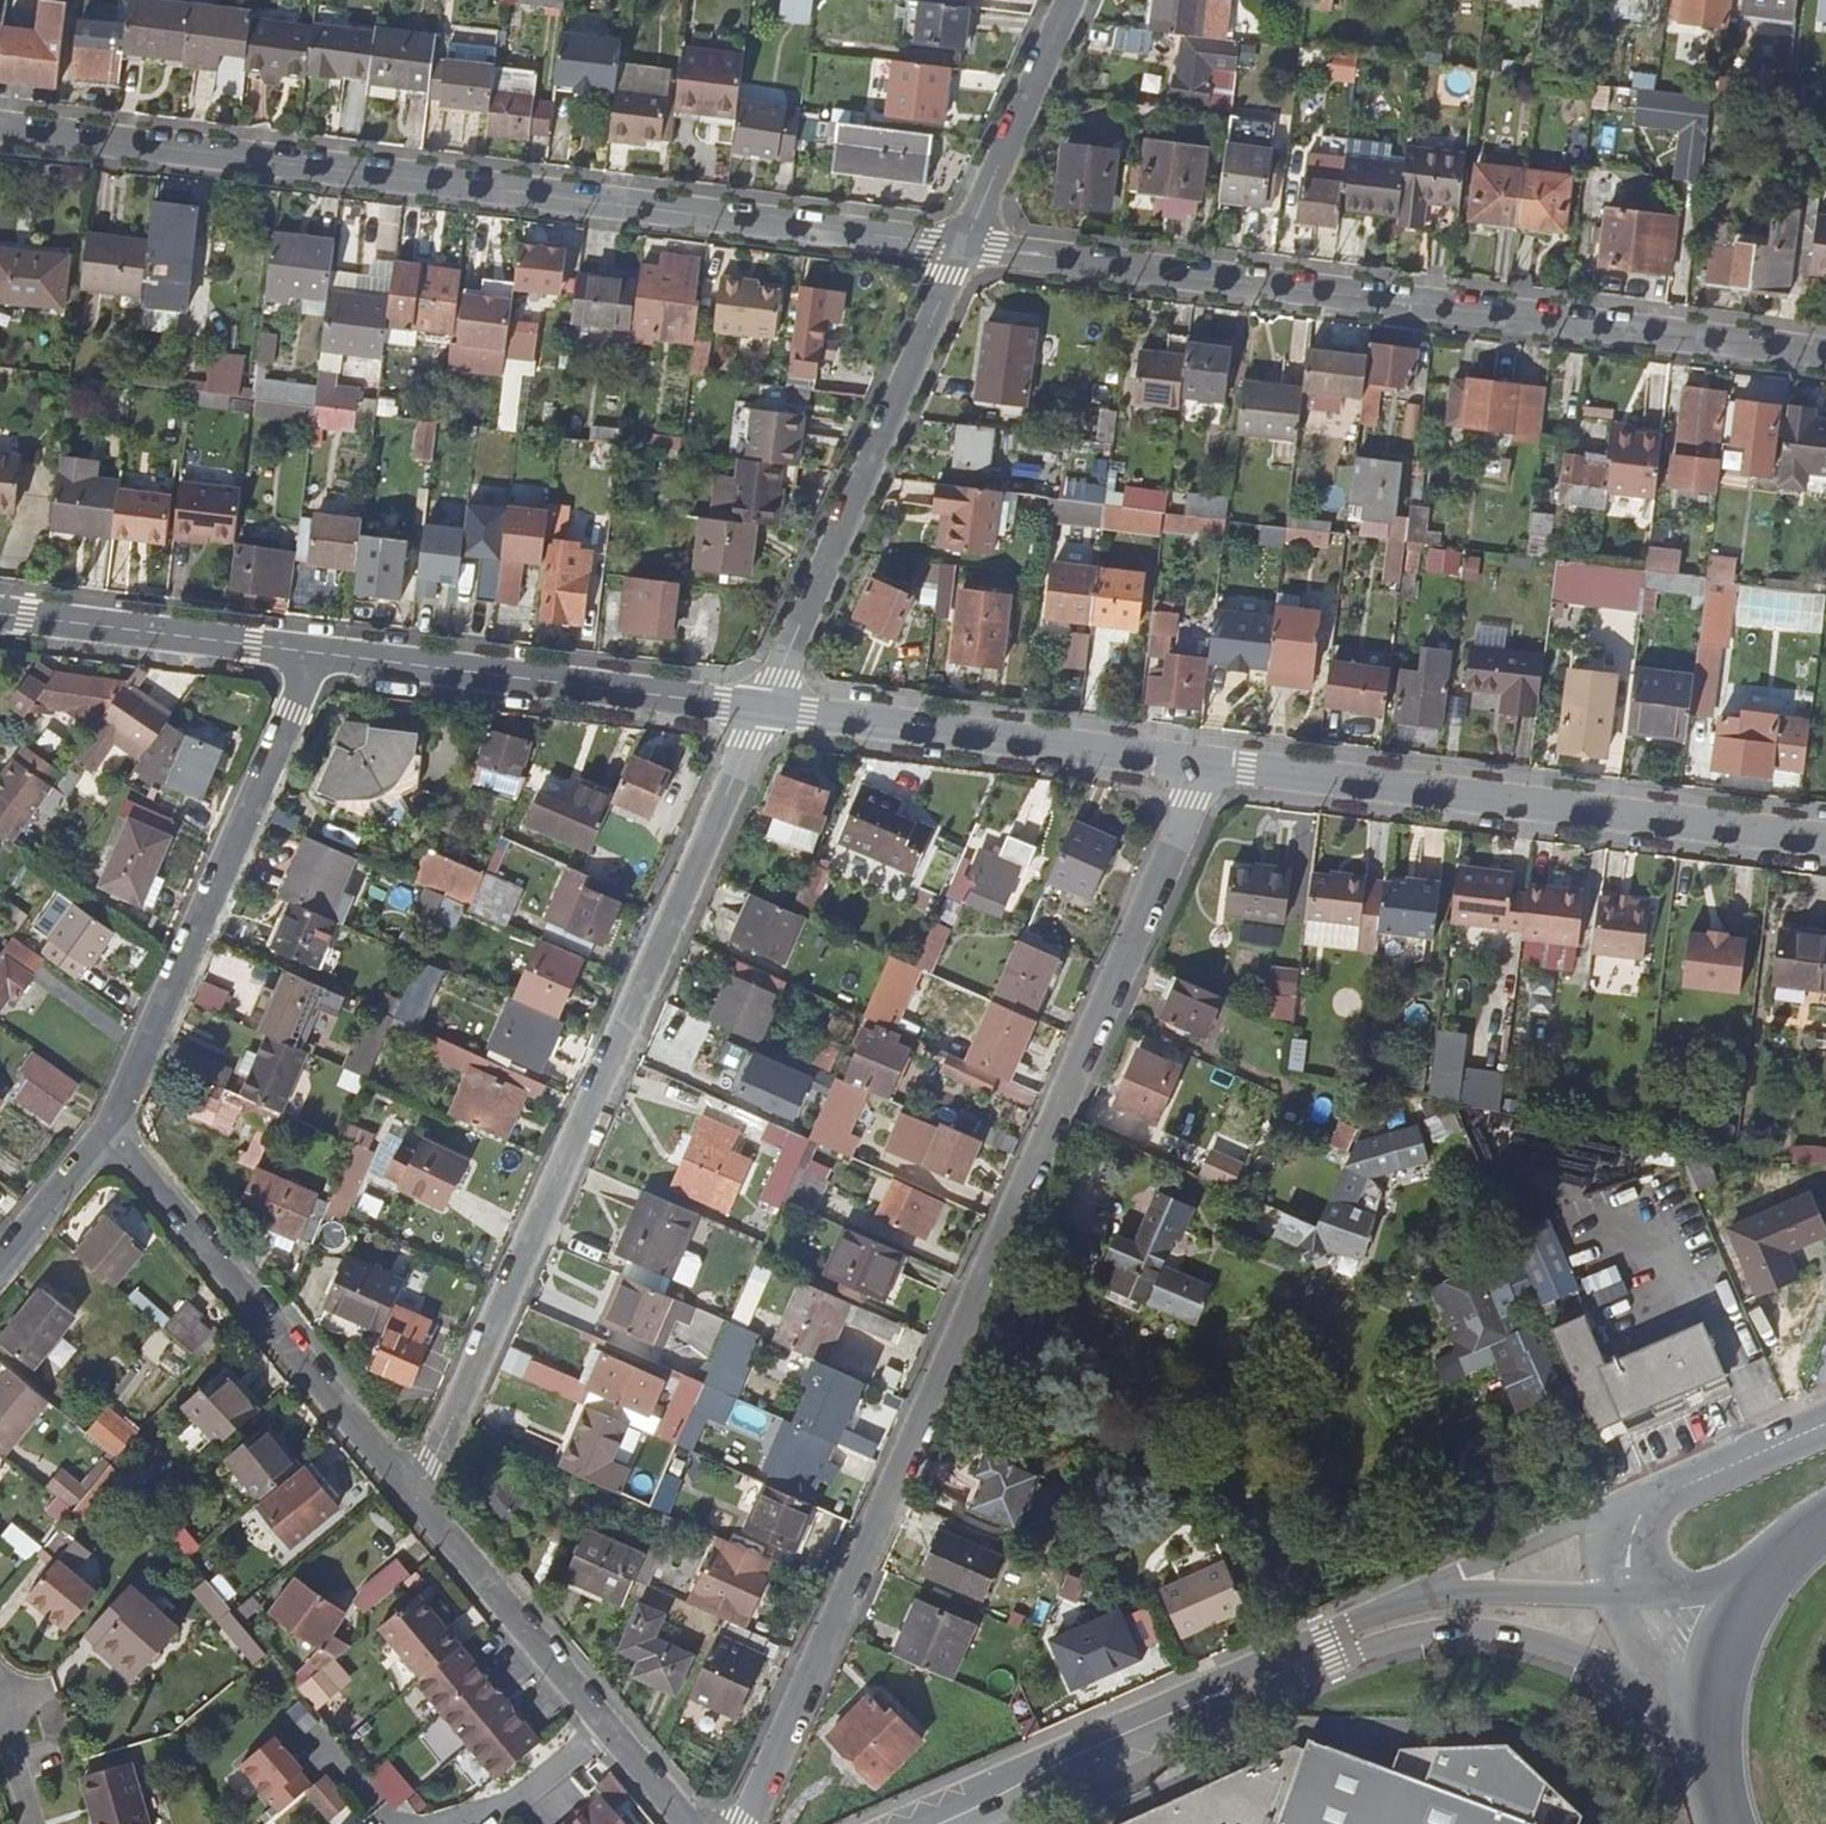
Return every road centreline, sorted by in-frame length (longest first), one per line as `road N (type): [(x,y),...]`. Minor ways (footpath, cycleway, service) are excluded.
road 1 (residential): [(743,1823),(1198,764)]
road 2 (residential): [(0,129),(954,249)]
road 3 (residential): [(954,249),(1825,358)]
road 4 (residential): [(417,1500),(762,712)]
road 5 (residential): [(1198,764),(1825,841)]
road 6 (secondary): [(1184,1709),(1388,1642),(1472,1632),(1612,1668),(1676,1712)]
road 7 (residential): [(308,651),(302,685),(109,1130)]
road 8 (residential): [(762,712),(954,249)]
road 9 (residential): [(308,651),(762,712)]
road 10 (residential): [(762,712),(1198,764)]
road 11 (residential): [(0,613),(308,651)]
road 12 (residential): [(417,1500),(607,1729)]
road 13 (unclassified): [(1639,1498),(1387,1610)]
road 14 (secondary): [(937,1823),(1184,1709)]
road 15 (residential): [(954,249),(1062,0)]
road 16 (residential): [(253,1302),(417,1500)]
road 17 (secondary): [(1387,1610),(1184,1709)]
road 18 (secondary): [(1610,1597),(1445,1597),(1387,1610)]
road 19 (residential): [(253,1302),(109,1130)]
road 20 (primary): [(1776,1555),(1720,1648),(1704,1756)]
road 21 (residential): [(607,1729),(518,1802),(459,1823)]
road 22 (residential): [(109,1130),(0,1265)]
road 23 (unclassified): [(1681,1593),(1652,1570),(1645,1548),(1656,1514),(1701,1479)]
road 24 (residential): [(1825,1424),(1701,1479)]
road 25 (unclassified): [(1610,1597),(1676,1712)]
road 26 (residential): [(607,1729),(688,1823)]

